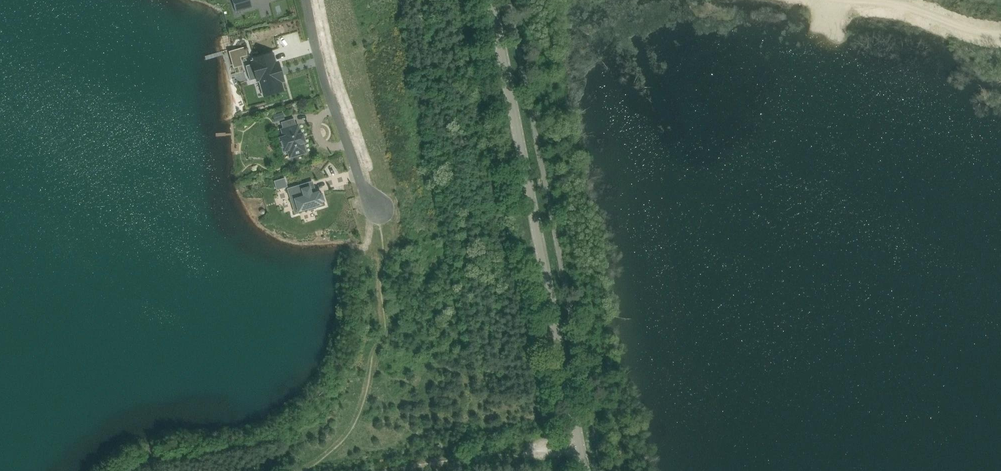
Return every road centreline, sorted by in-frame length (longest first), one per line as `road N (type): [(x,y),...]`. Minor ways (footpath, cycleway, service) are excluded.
road 1 (tertiary): [(585,470),(491,0)]
road 2 (track): [(404,470),(580,444)]
road 3 (track): [(1000,35),(912,7),(856,0)]

